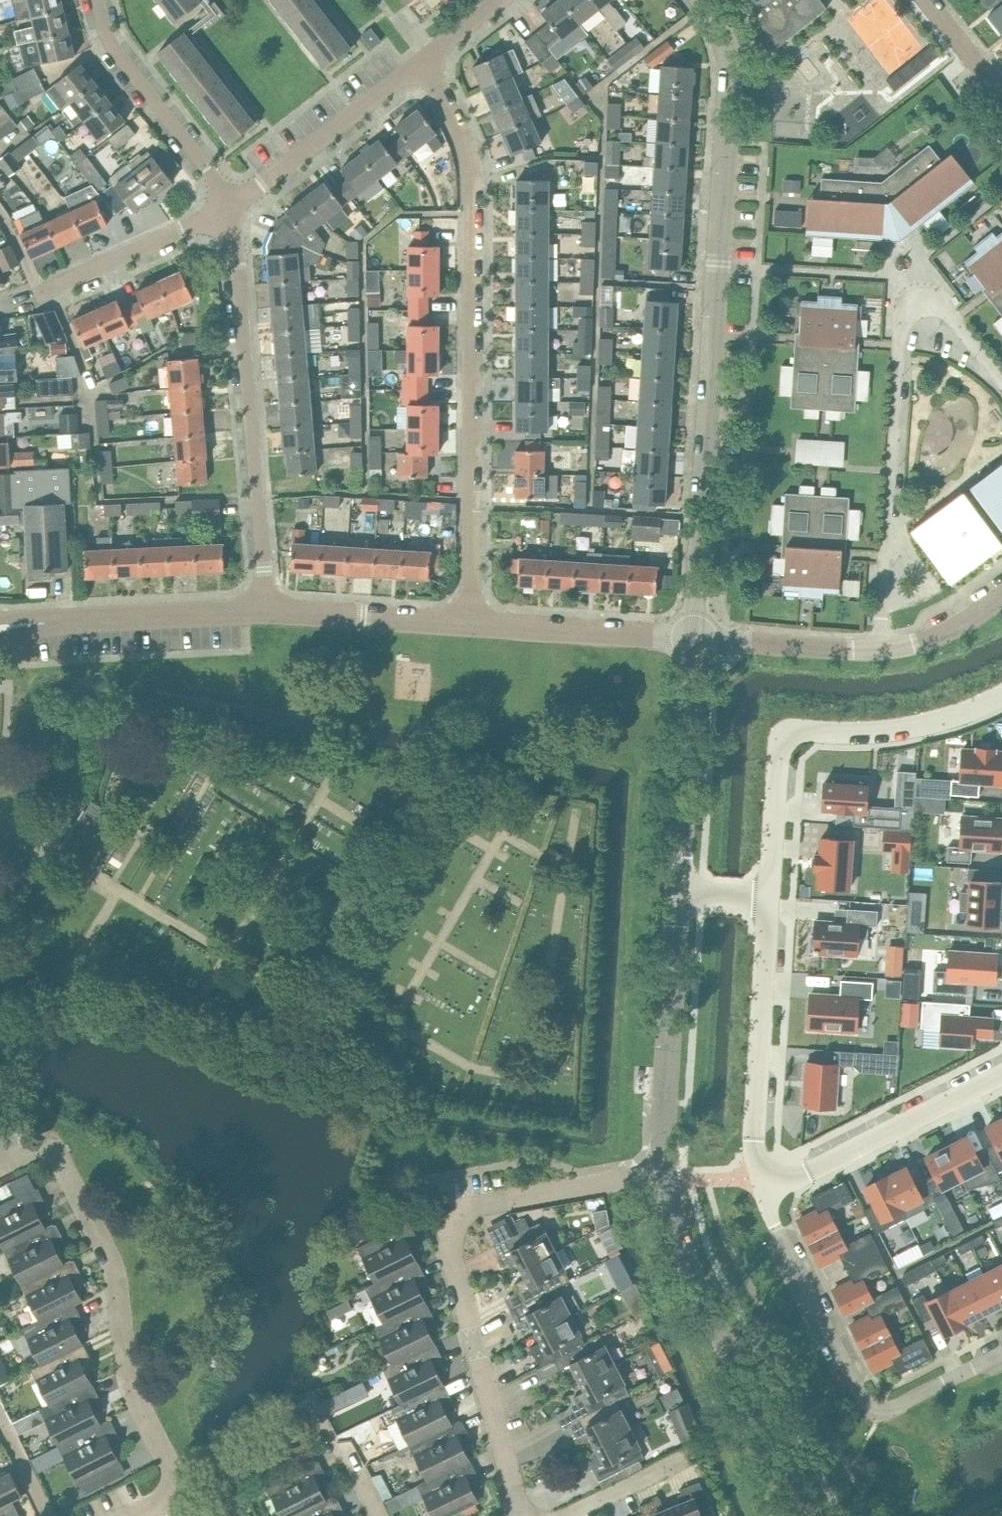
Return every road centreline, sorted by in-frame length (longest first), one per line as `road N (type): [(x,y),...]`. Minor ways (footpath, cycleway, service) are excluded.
road 1 (unclassified): [(693,637),(732,66),(728,42),(702,0)]
road 2 (residential): [(425,58),(472,172),(470,625)]
road 3 (residential): [(522,1515),(447,1241),(450,1220),(465,1207),(665,1174)]
road 4 (residential): [(881,650),(908,308),(926,301),(943,308),(1001,383)]
road 5 (residential): [(269,613),(234,204)]
road 6 (residential): [(751,1170),(865,1403),(885,1411),(1001,1354)]
road 7 (residential): [(767,900),(778,745),(803,731),(929,720),(1001,694)]
road 8 (residential): [(165,1500),(176,1491),(174,1471),(130,1380),(114,1266),(50,1146)]
road 9 (unclassified): [(811,1515),(697,1283),(665,1174)]
road 10 (unclassified): [(665,1174),(677,895)]
road 11 (residential): [(751,1170),(781,1174),(1001,1061)]
road 12 (residential): [(751,1170),(767,900)]
road 13 (residential): [(0,631),(269,613)]
road 14 (unclassified): [(677,895),(693,637)]
road 15 (residential): [(234,204),(109,45),(97,0)]
road 16 (residential): [(12,299),(234,204)]
road 17 (residential): [(234,204),(425,58)]
road 18 (residential): [(470,625),(693,637)]
road 19 (residential): [(269,613),(470,625)]
road 20 (residential): [(693,637),(881,650)]
road 21 (residential): [(881,650),(941,636),(1001,593)]
road 22 (residential): [(566,1515),(687,1457)]

